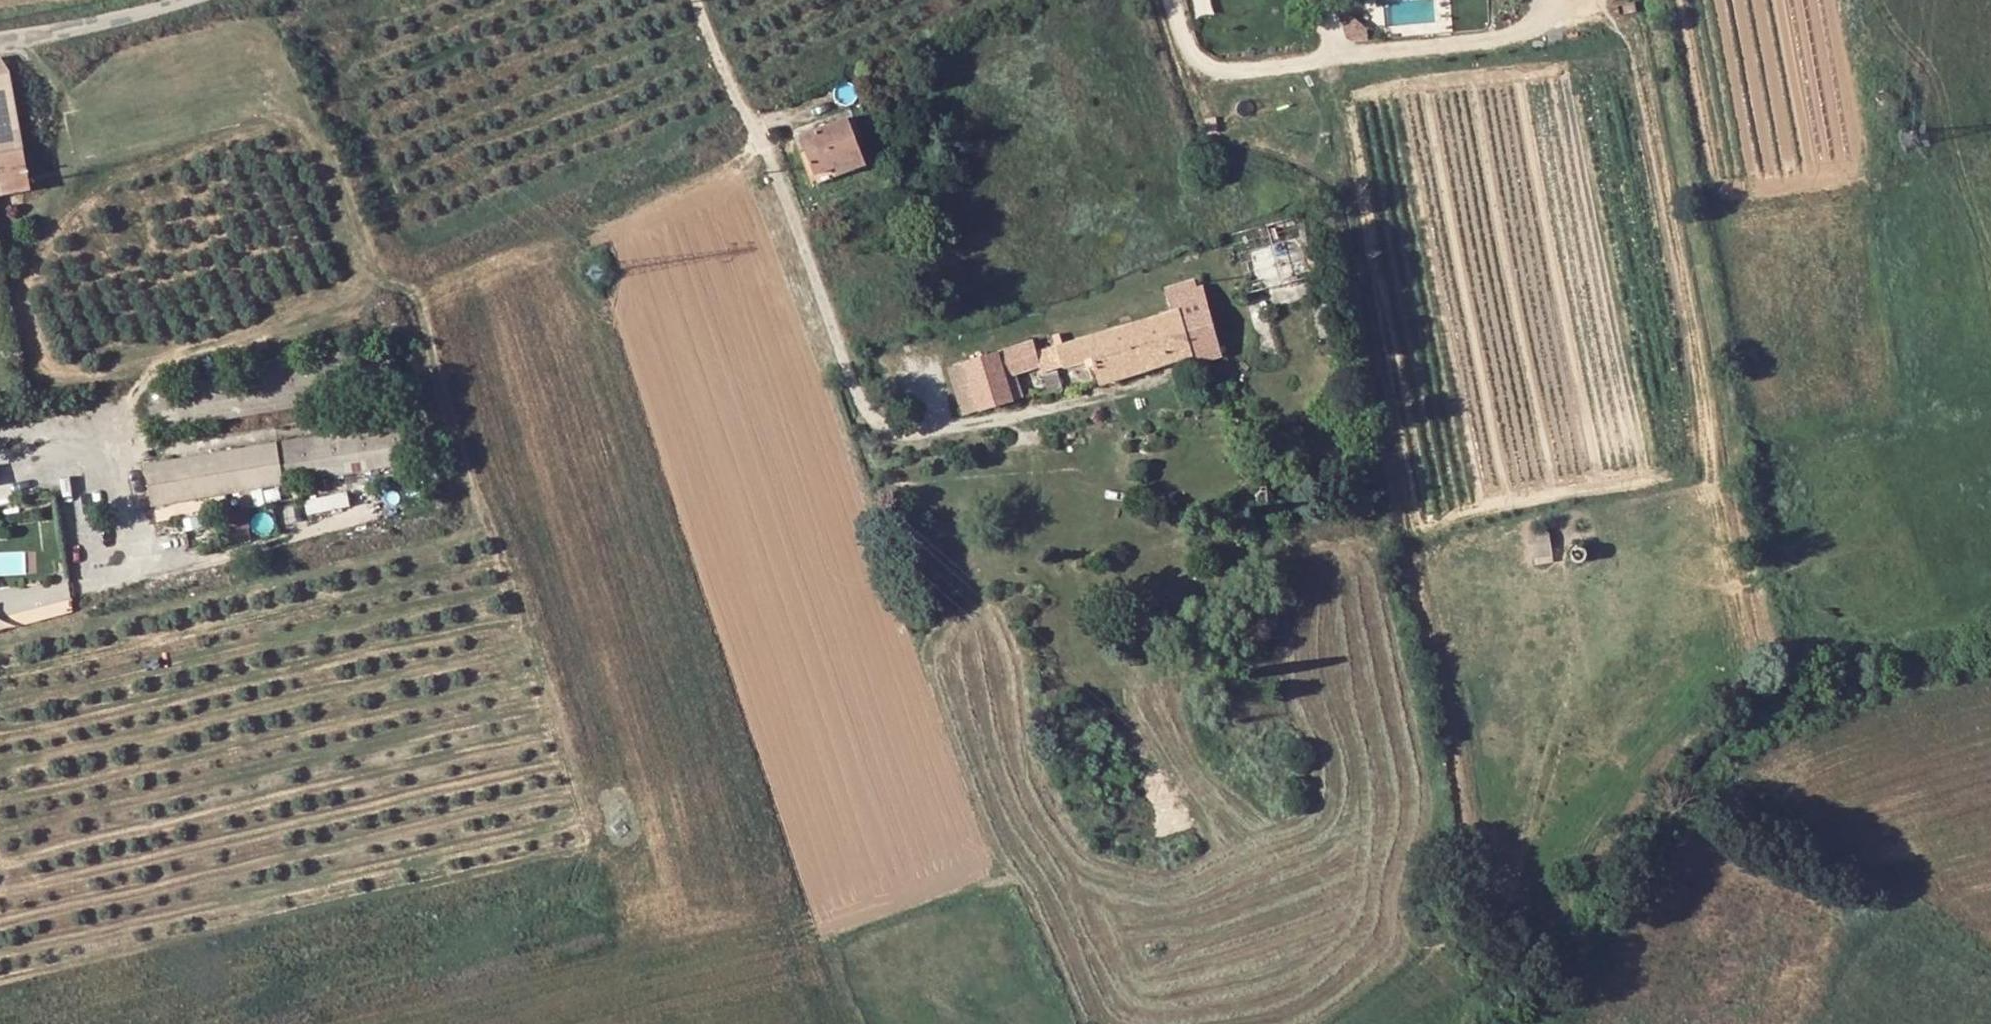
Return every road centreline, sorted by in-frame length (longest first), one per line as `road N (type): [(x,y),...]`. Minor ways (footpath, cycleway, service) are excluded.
road 1 (track): [(1174,0),(1203,65),(1238,71),(1494,39),(1576,0)]
road 2 (unclassified): [(0,27),(151,0)]

